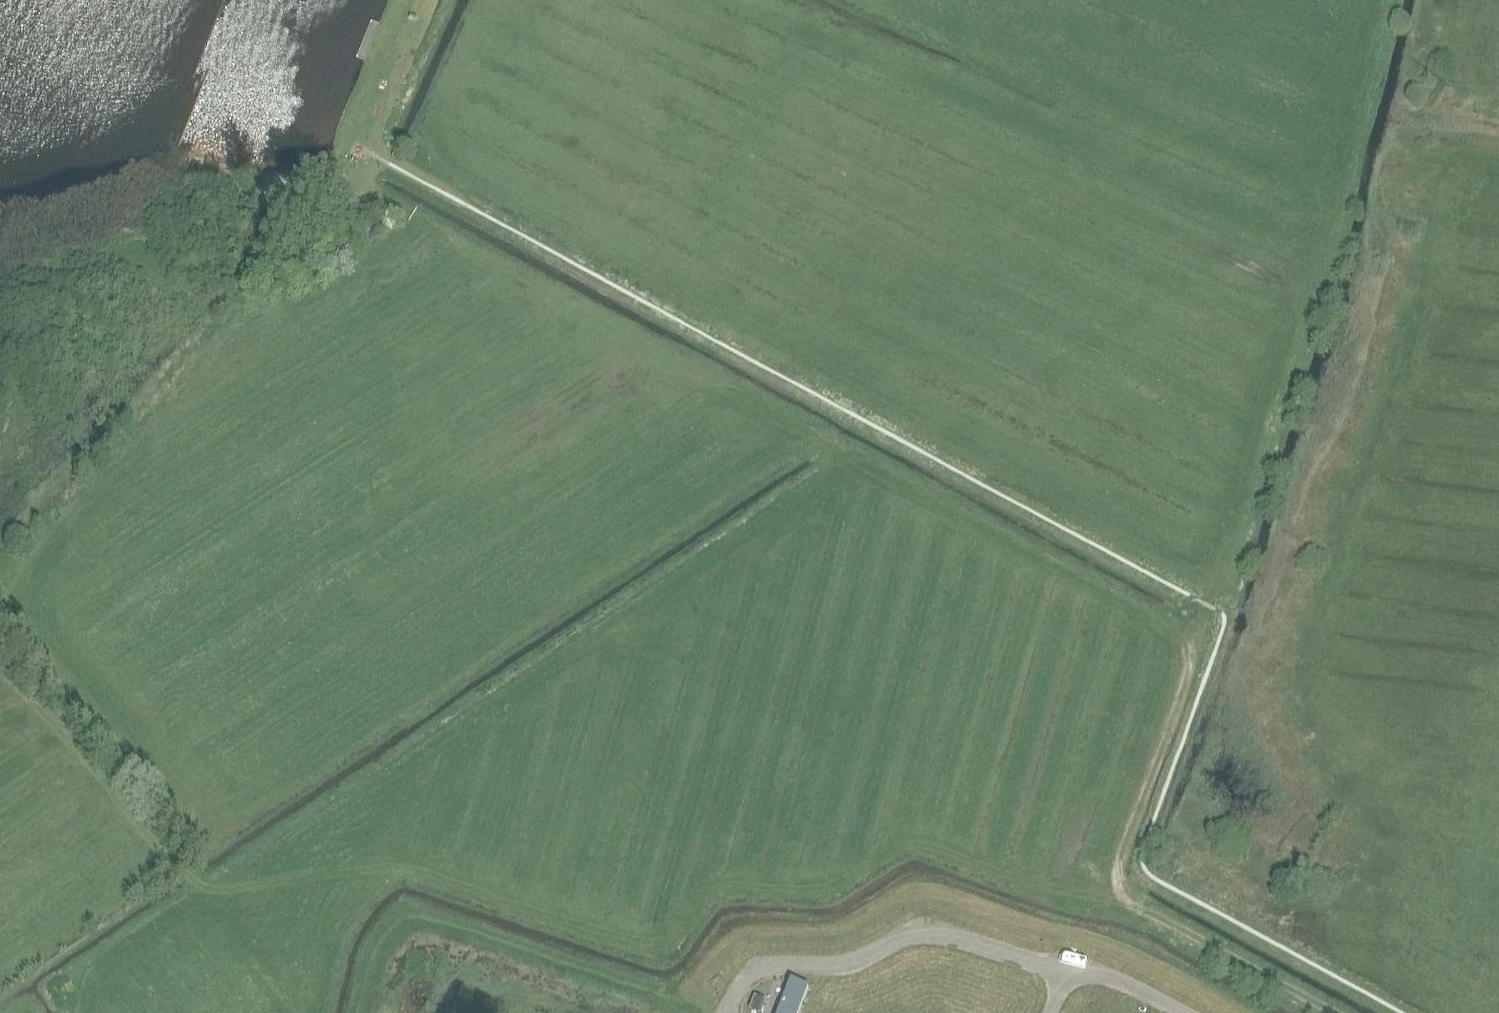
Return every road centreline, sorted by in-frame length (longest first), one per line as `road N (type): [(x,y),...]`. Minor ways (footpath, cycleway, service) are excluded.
road 1 (track): [(1341,1012),(1135,909),(1058,899),(926,856),(834,901),(727,898),(669,961),(398,876),(211,890),(0,653)]

